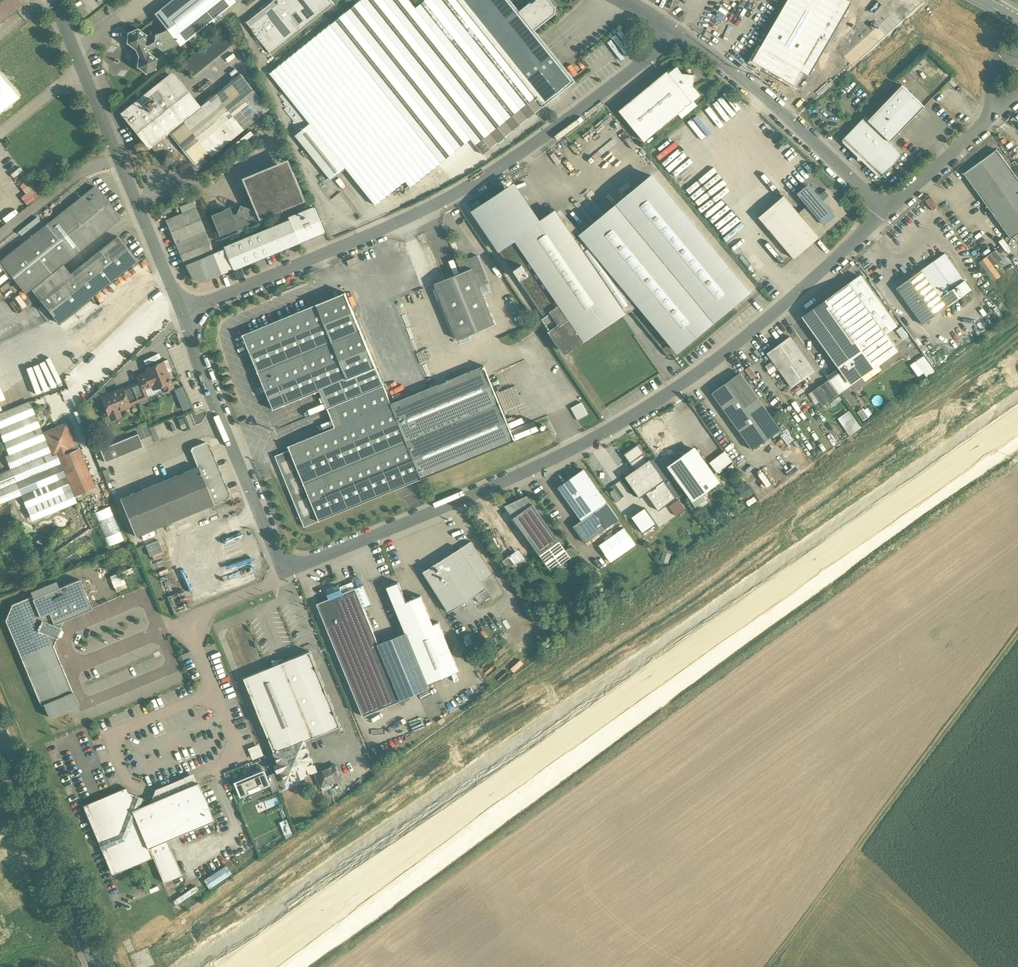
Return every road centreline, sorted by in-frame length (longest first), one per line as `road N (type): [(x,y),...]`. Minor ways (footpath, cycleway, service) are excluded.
road 1 (secondary): [(244,966),(1017,425)]
road 2 (residential): [(288,573),(592,442),(741,341),(891,206)]
road 3 (residential): [(680,33),(543,139),(433,205),(183,313)]
road 4 (residential): [(53,0),(183,313)]
road 5 (residential): [(183,313),(288,573)]
road 6 (residential): [(891,206),(680,33)]
road 7 (primary): [(0,730),(97,966)]
road 8 (residential): [(891,206),(1004,109),(1013,76)]
road 9 (residential): [(288,573),(168,629)]

